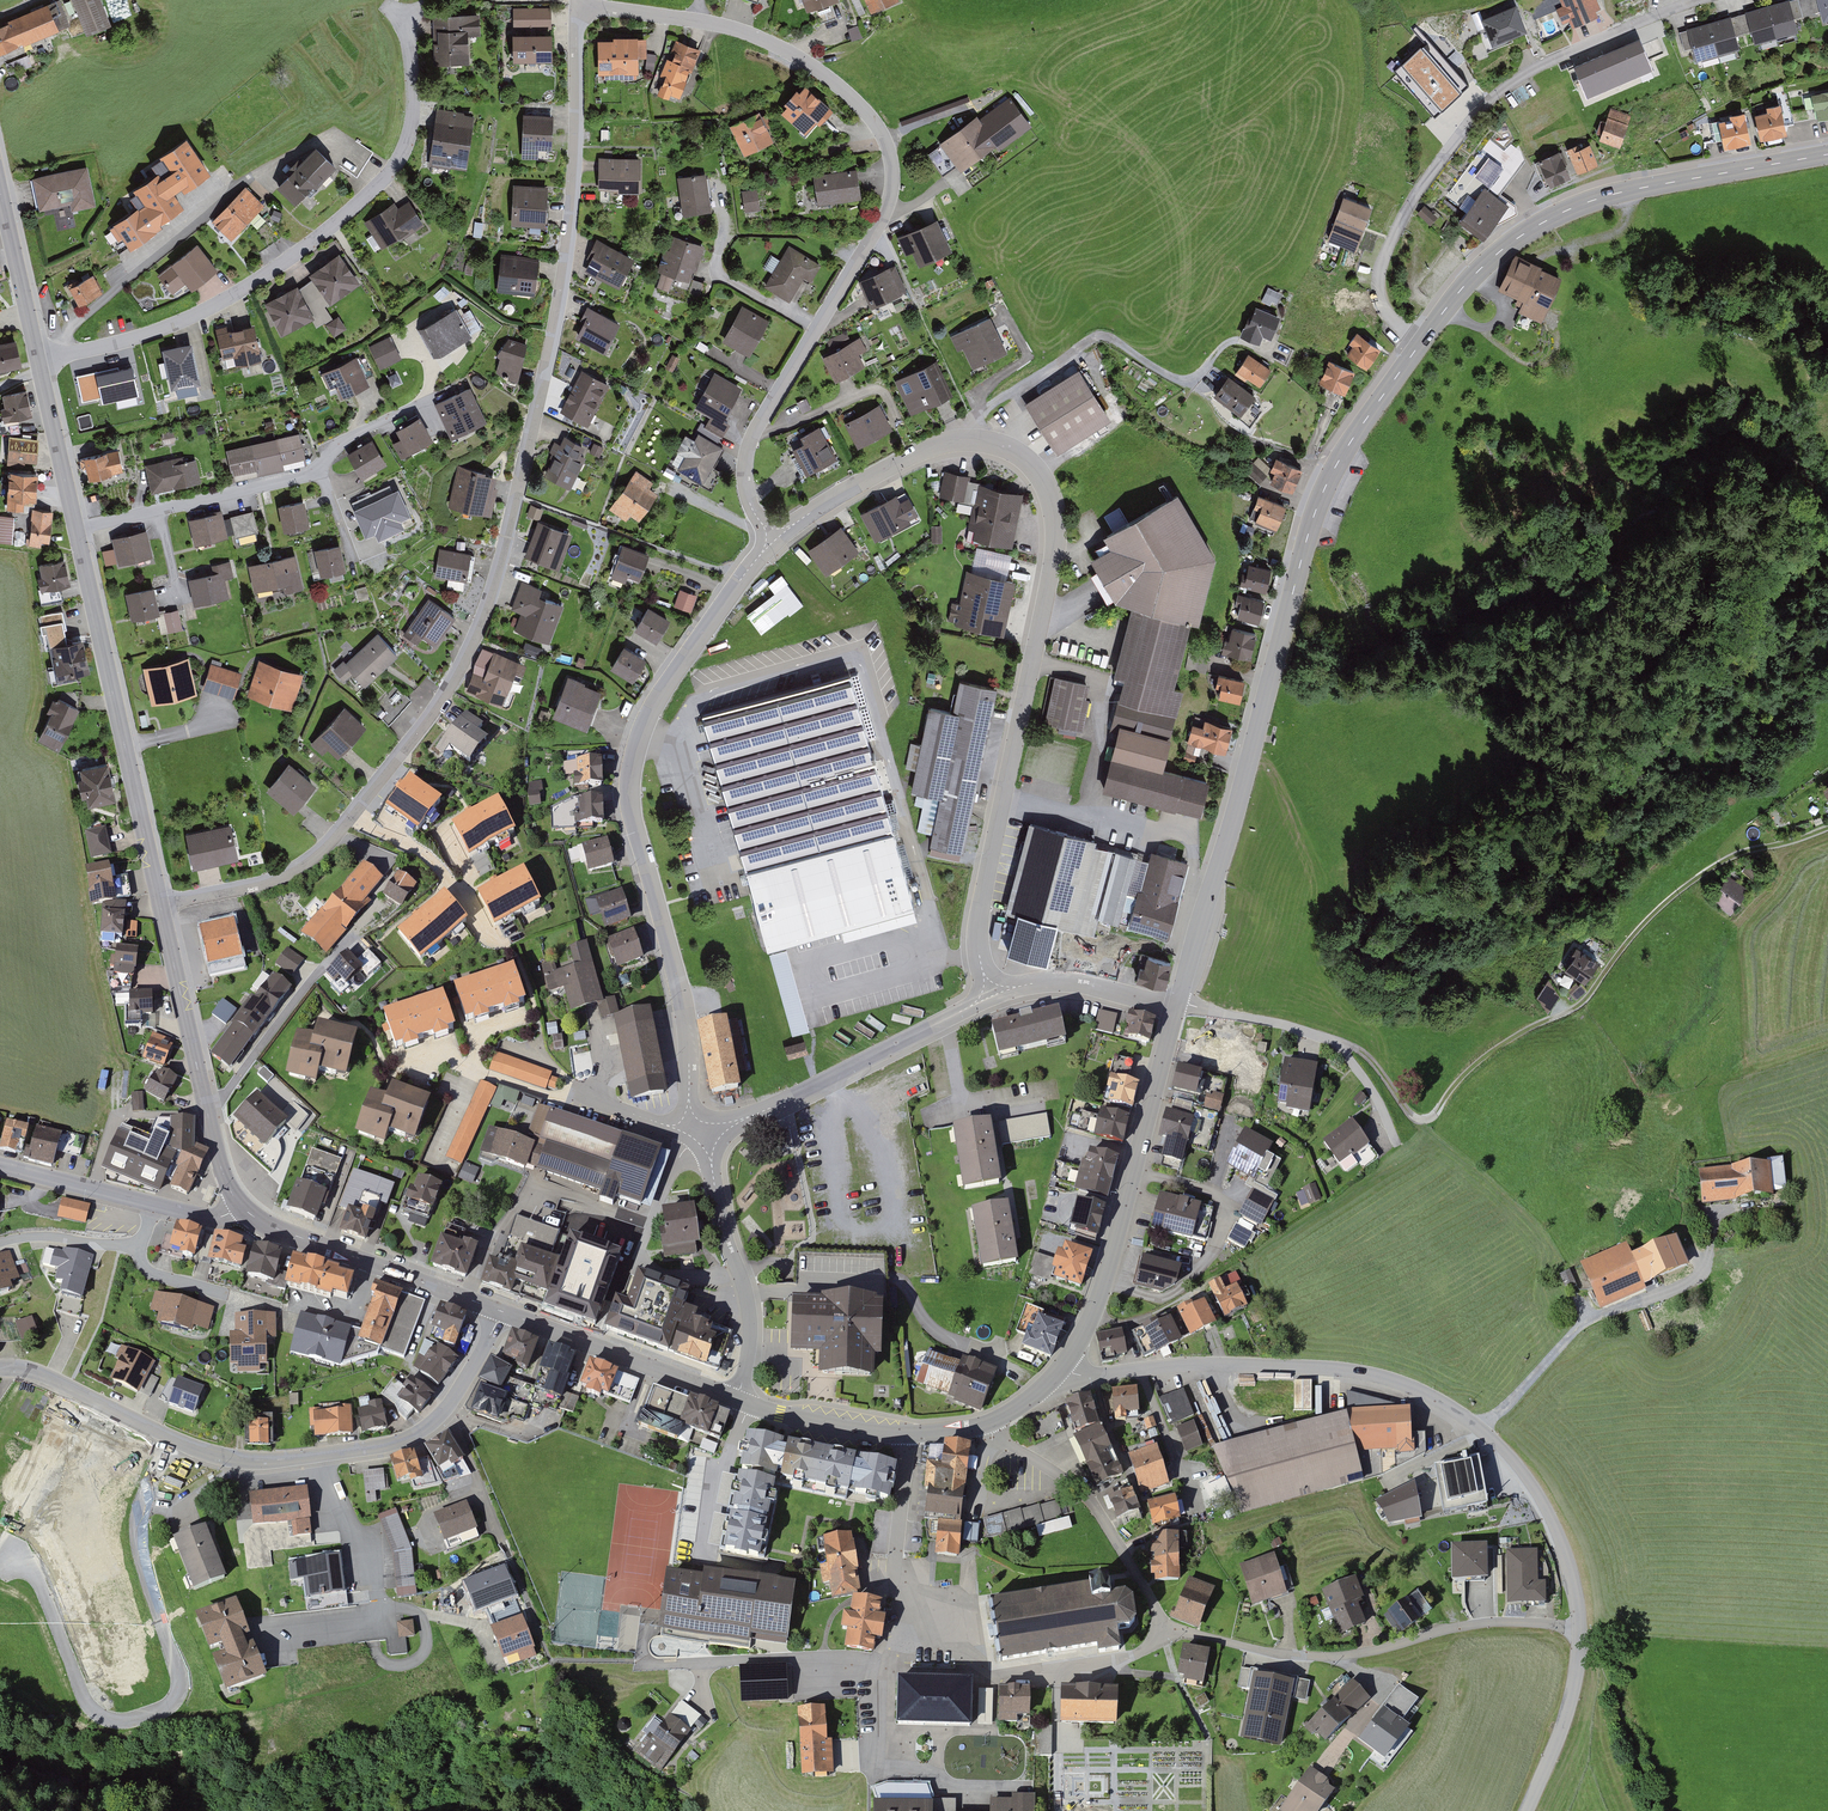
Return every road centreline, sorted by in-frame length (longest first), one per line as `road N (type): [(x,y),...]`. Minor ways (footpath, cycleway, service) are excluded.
road 1 (secondary): [(1827,155),(1577,206),(1525,233),(1460,291),(1322,494),(1178,1003)]
road 2 (residential): [(161,905),(265,884),(299,869),(343,828),(461,669),(494,586),(560,300),(575,165),(577,3)]
road 3 (track): [(1060,1368),(1328,1369),(1407,1386),(1483,1431),(1535,1488),(1566,1552),(1581,1629),(1575,1699),(1530,1810)]
road 4 (residential): [(775,538),(850,487),(964,439),(1013,452),(1050,491),(1051,572),(979,905),(979,958),(992,996)]
road 5 (track): [(1827,830),(1714,866),(1664,905),(1579,1008),(1477,1062),(1434,1120),(1411,1117),(1340,1040),(1178,1003)]
road 6 (residential): [(775,538),(749,502),(748,449),(892,202),(879,132),(845,87),(794,53),(696,20),(577,3)]
road 7 (residential): [(1581,1629),(1477,1624),(1343,1659),(1166,1635),(1095,1507),(998,1441),(987,1423)]
road 8 (residential): [(700,1138),(681,1006),(636,832),(632,759),(644,726),(775,538)]
road 9 (residential): [(38,356),(82,351),(229,300),(370,196),(411,139),(412,52),(406,22),(392,5)]
road 10 (secondary): [(161,905),(38,356)]
road 11 (residential): [(173,1438),(142,1535),(180,1679),(177,1696),(164,1708),(130,1724),(99,1721),(36,1579),(11,1558)]
road 12 (secondary): [(1178,1003),(1091,1322),(1050,1380),(987,1423)]
road 13 (tertiary): [(503,1312),(446,1410),(394,1445),(265,1461),(173,1438)]
road 14 (unclassified): [(908,1435),(897,1558),(909,1633),(876,1670),(876,1768)]
road 15 (track): [(1483,1431),(1582,1322),(1692,1279),(1708,1257),(1717,1214)]
road 16 (residential): [(700,1138),(992,996)]
road 17 (secondary): [(241,1207),(220,1163),(161,905)]
road 18 (secondary): [(503,1312),(277,1229),(241,1207)]
road 19 (residential): [(748,1404),(740,1390),(750,1336),(746,1288),(700,1138)]
road 20 (secondary): [(748,1404),(503,1312)]
road 21 (tertiary): [(241,1207),(205,1217),(0,1165)]
road 22 (track): [(1654,1810),(1605,1652),(1581,1629)]
road 23 (residential): [(992,996),(1053,981),(1178,1003)]
road 24 (tertiary): [(173,1438),(36,1373),(0,1368)]
road 25 (secondary): [(38,356),(0,185)]
road 26 (secondary): [(908,1435),(748,1404)]
road 27 (residential): [(700,1138),(574,1095)]

